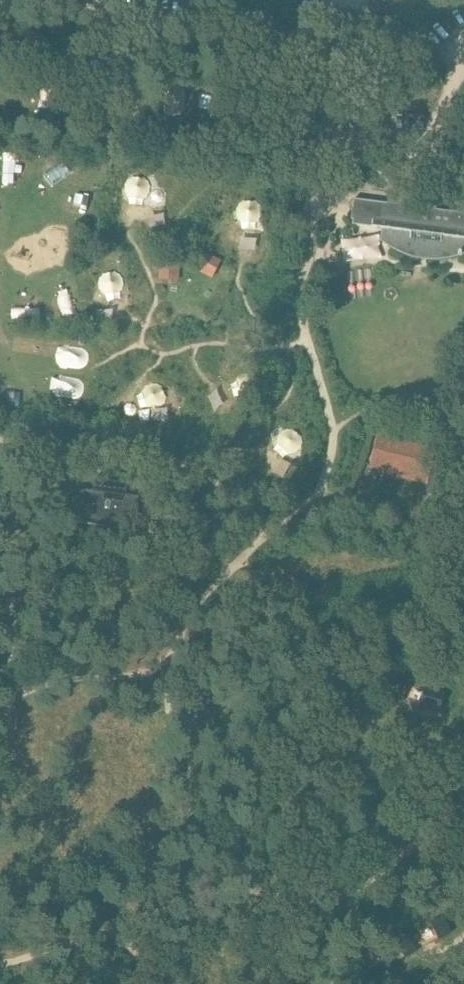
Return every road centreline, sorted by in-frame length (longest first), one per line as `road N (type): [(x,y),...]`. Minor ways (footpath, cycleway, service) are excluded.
road 1 (track): [(463,72),(0,8)]
road 2 (track): [(316,266),(463,285)]

